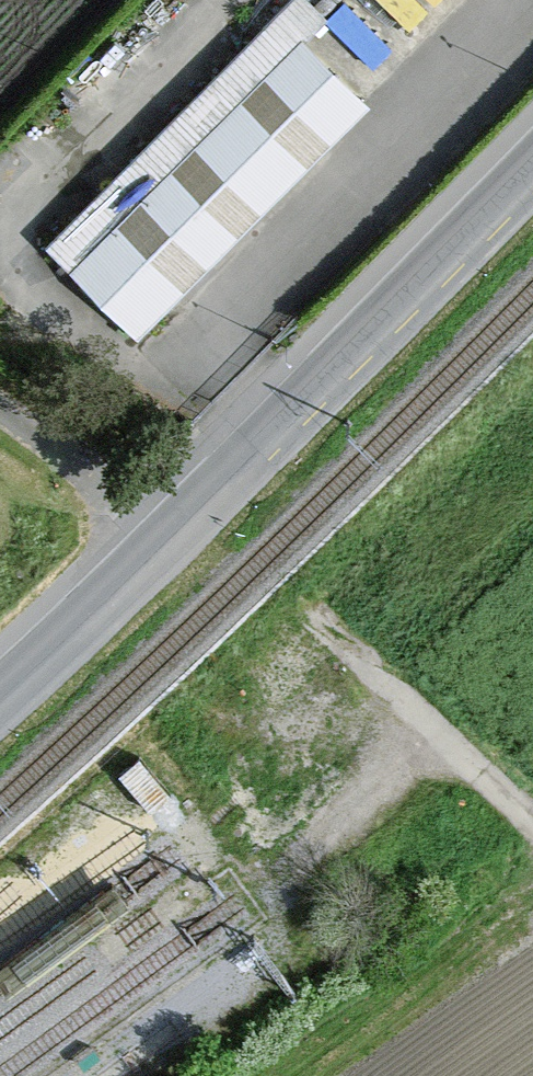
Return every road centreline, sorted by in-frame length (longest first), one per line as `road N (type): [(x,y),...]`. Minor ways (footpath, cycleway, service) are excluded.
road 1 (tertiary): [(172,537),(532,178)]
road 2 (track): [(532,822),(308,609)]
road 3 (tertiary): [(0,700),(172,537)]
road 4 (residential): [(0,408),(172,537)]

